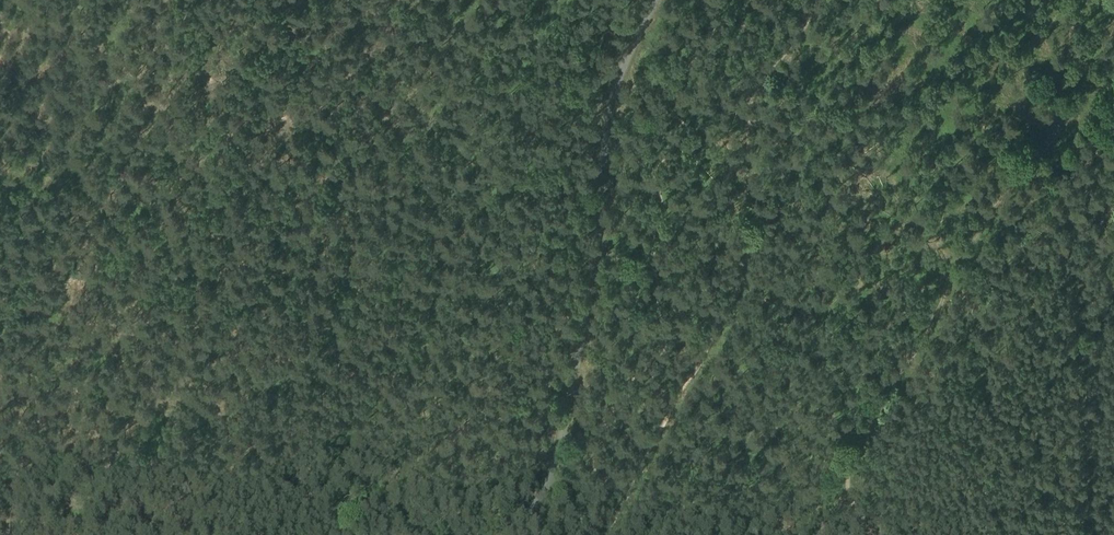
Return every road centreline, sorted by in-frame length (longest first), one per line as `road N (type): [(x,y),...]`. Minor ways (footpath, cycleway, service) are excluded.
road 1 (track): [(510,534),(554,462),(587,306),(612,94),(656,0)]

